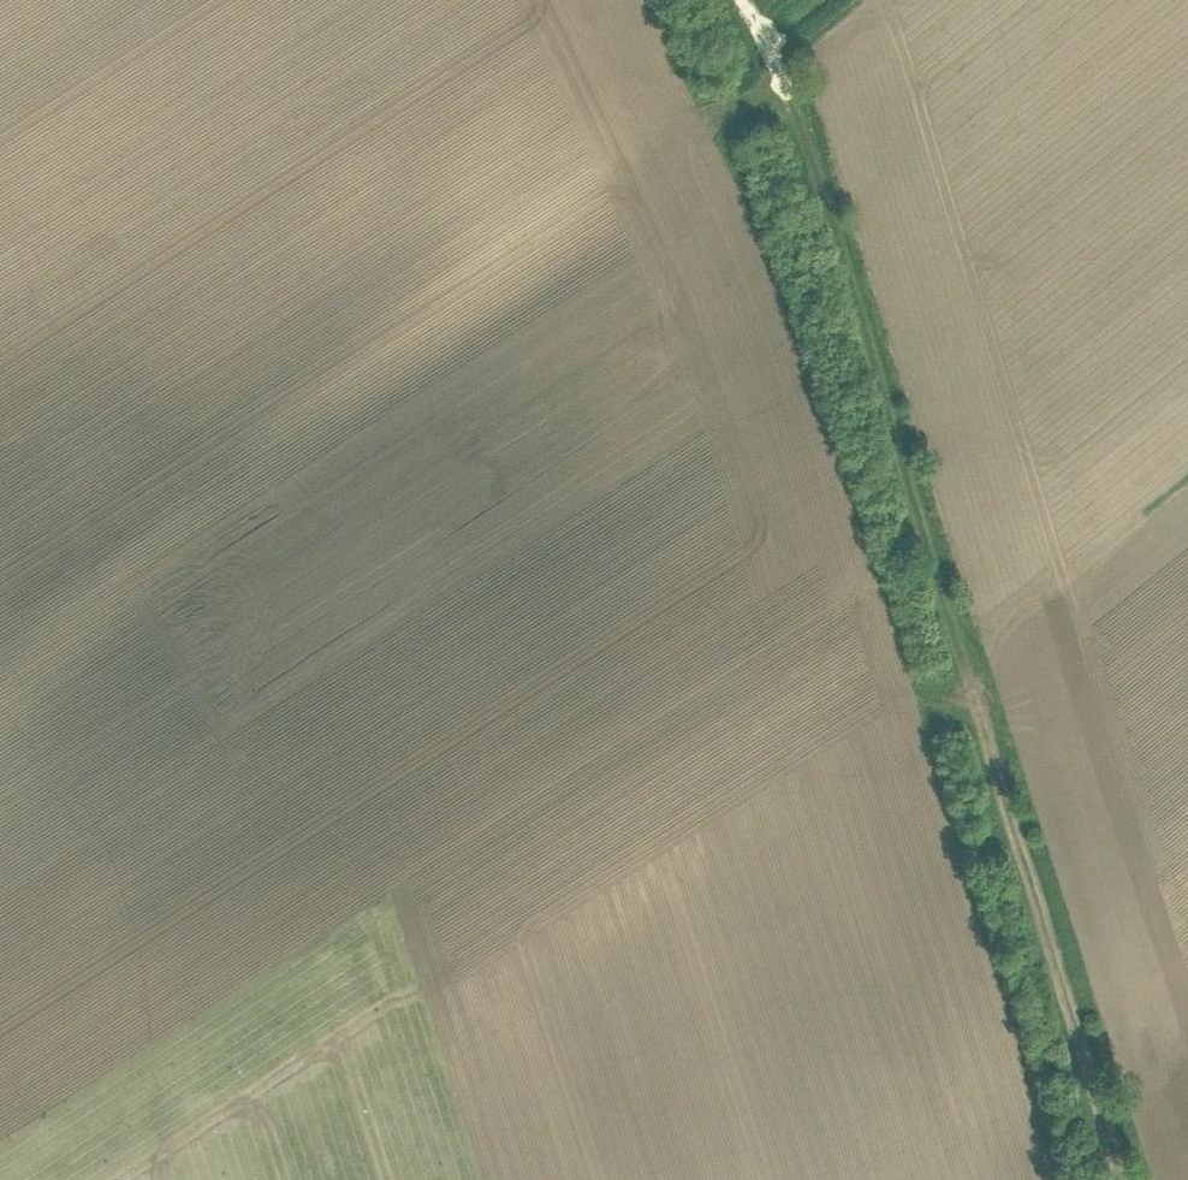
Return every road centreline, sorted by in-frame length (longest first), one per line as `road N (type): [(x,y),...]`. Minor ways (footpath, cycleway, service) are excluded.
road 1 (track): [(1122,1179),(783,71),(749,0)]

